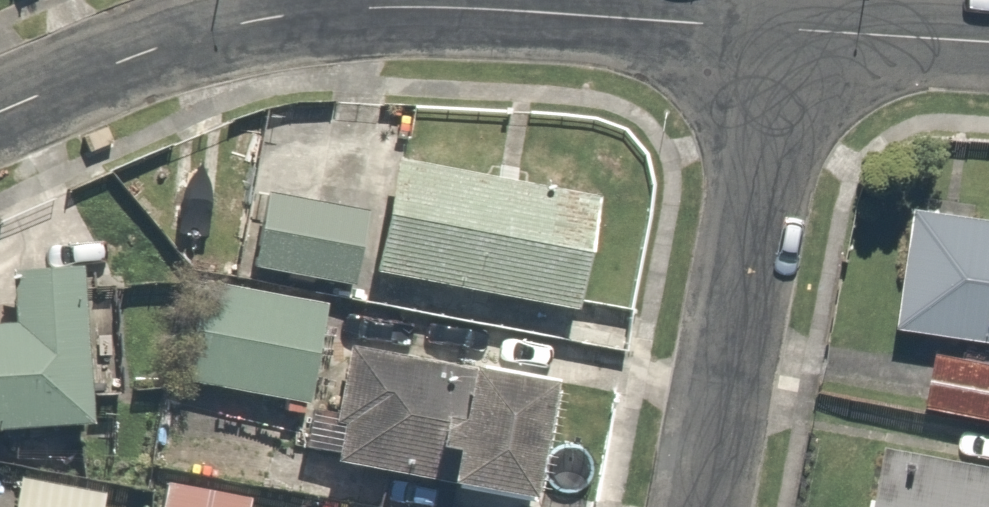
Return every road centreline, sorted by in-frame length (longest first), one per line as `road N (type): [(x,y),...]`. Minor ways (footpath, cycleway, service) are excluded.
road 1 (residential): [(0,117),(260,16),(338,9),(779,26)]
road 2 (residential): [(688,506),(779,26)]
road 3 (residential): [(779,26),(988,39)]

